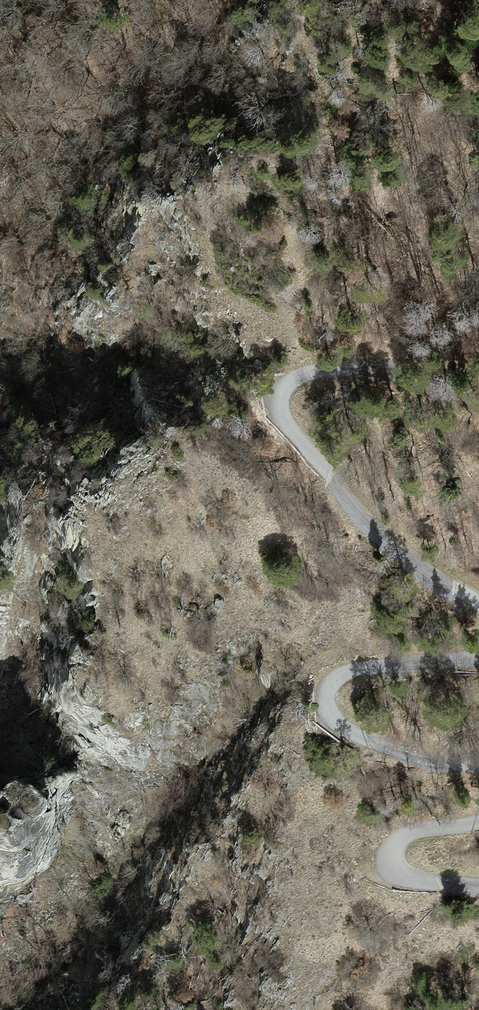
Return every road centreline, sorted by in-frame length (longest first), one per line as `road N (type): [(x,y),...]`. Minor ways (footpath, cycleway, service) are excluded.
road 1 (track): [(478,658),(348,672),(324,686),(344,729),(400,759),(478,764)]
road 2 (track): [(342,370),(302,377),(280,407),(295,440),(406,553)]
road 3 (track): [(478,826),(403,839),(392,861),(408,883),(478,889)]
road 4 (track): [(478,398),(342,370)]

